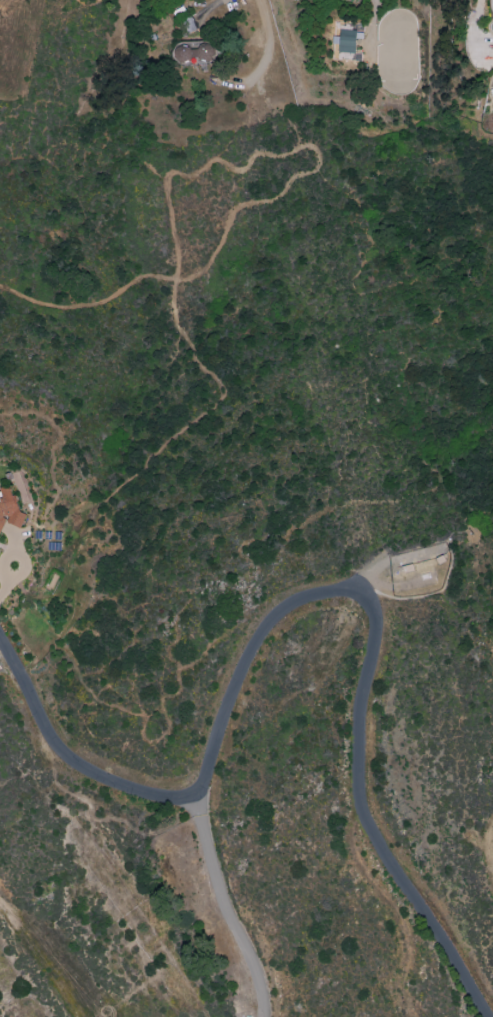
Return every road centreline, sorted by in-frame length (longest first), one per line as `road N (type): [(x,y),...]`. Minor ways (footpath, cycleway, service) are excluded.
road 1 (residential): [(490,1016),(383,849),(366,806),(362,701),(379,644),(368,602),(332,592),(282,615),(262,637),(211,771),(178,798),(107,780),(72,756),(0,636)]

